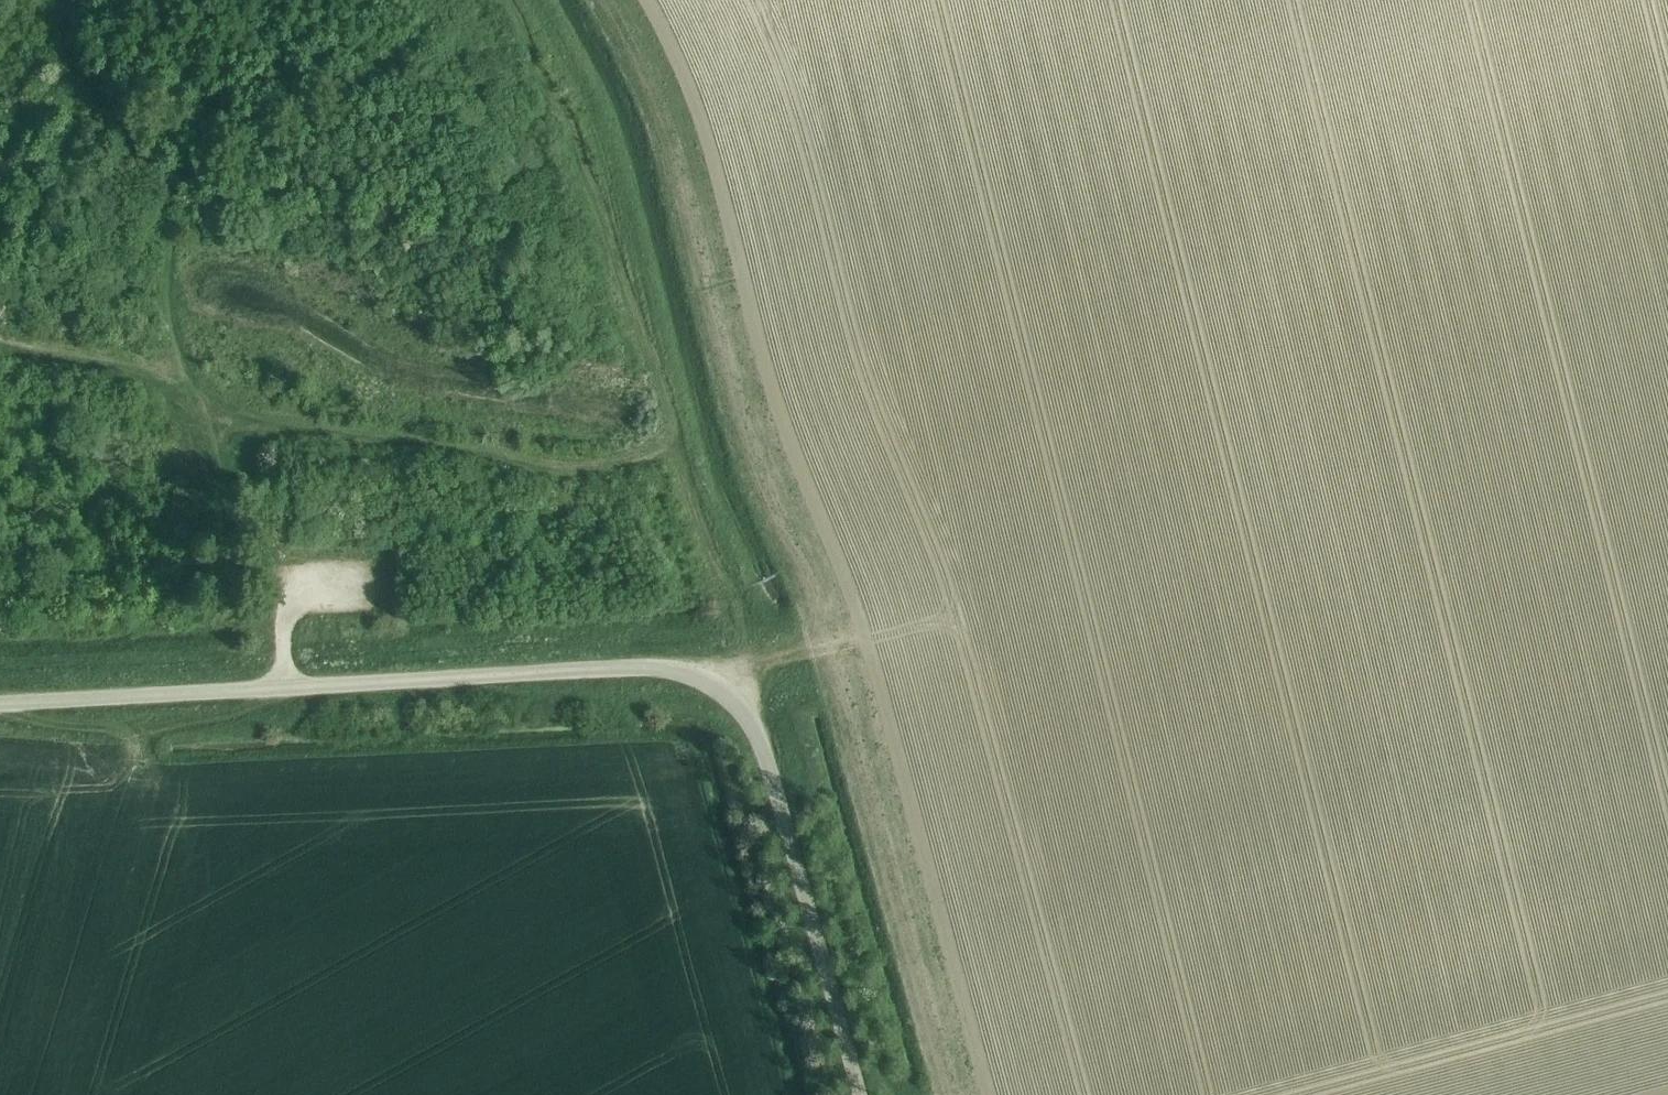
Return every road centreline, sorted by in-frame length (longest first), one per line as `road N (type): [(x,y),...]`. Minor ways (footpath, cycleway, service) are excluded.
road 1 (unclassified): [(864,1094),(753,724),(721,688),(692,674),(519,672),(0,704)]

